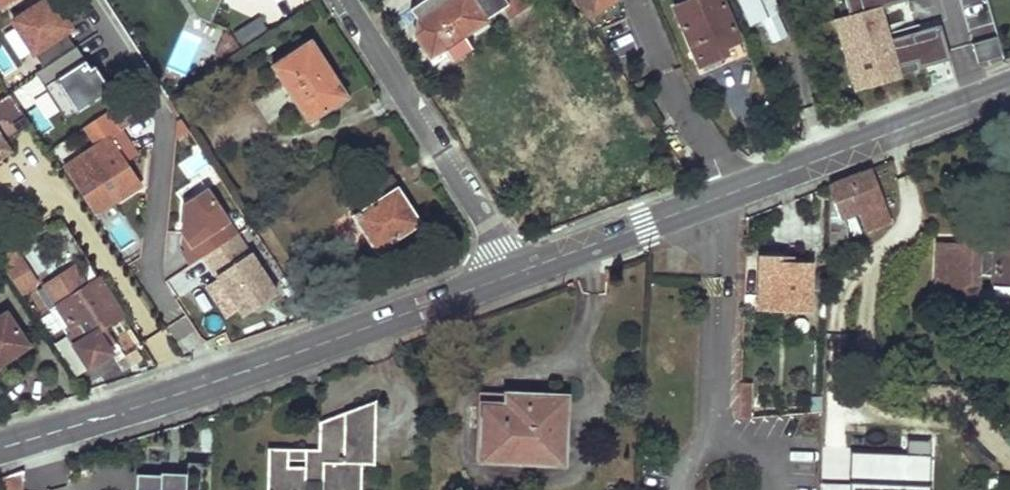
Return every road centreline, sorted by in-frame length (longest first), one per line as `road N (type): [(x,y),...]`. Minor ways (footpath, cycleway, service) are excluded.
road 1 (secondary): [(512,274),(1009,87)]
road 2 (residential): [(87,0),(163,120),(155,287),(220,377)]
road 3 (residential): [(340,0),(512,274)]
road 4 (secondary): [(220,377),(512,274)]
road 5 (secondary): [(0,446),(220,377)]

